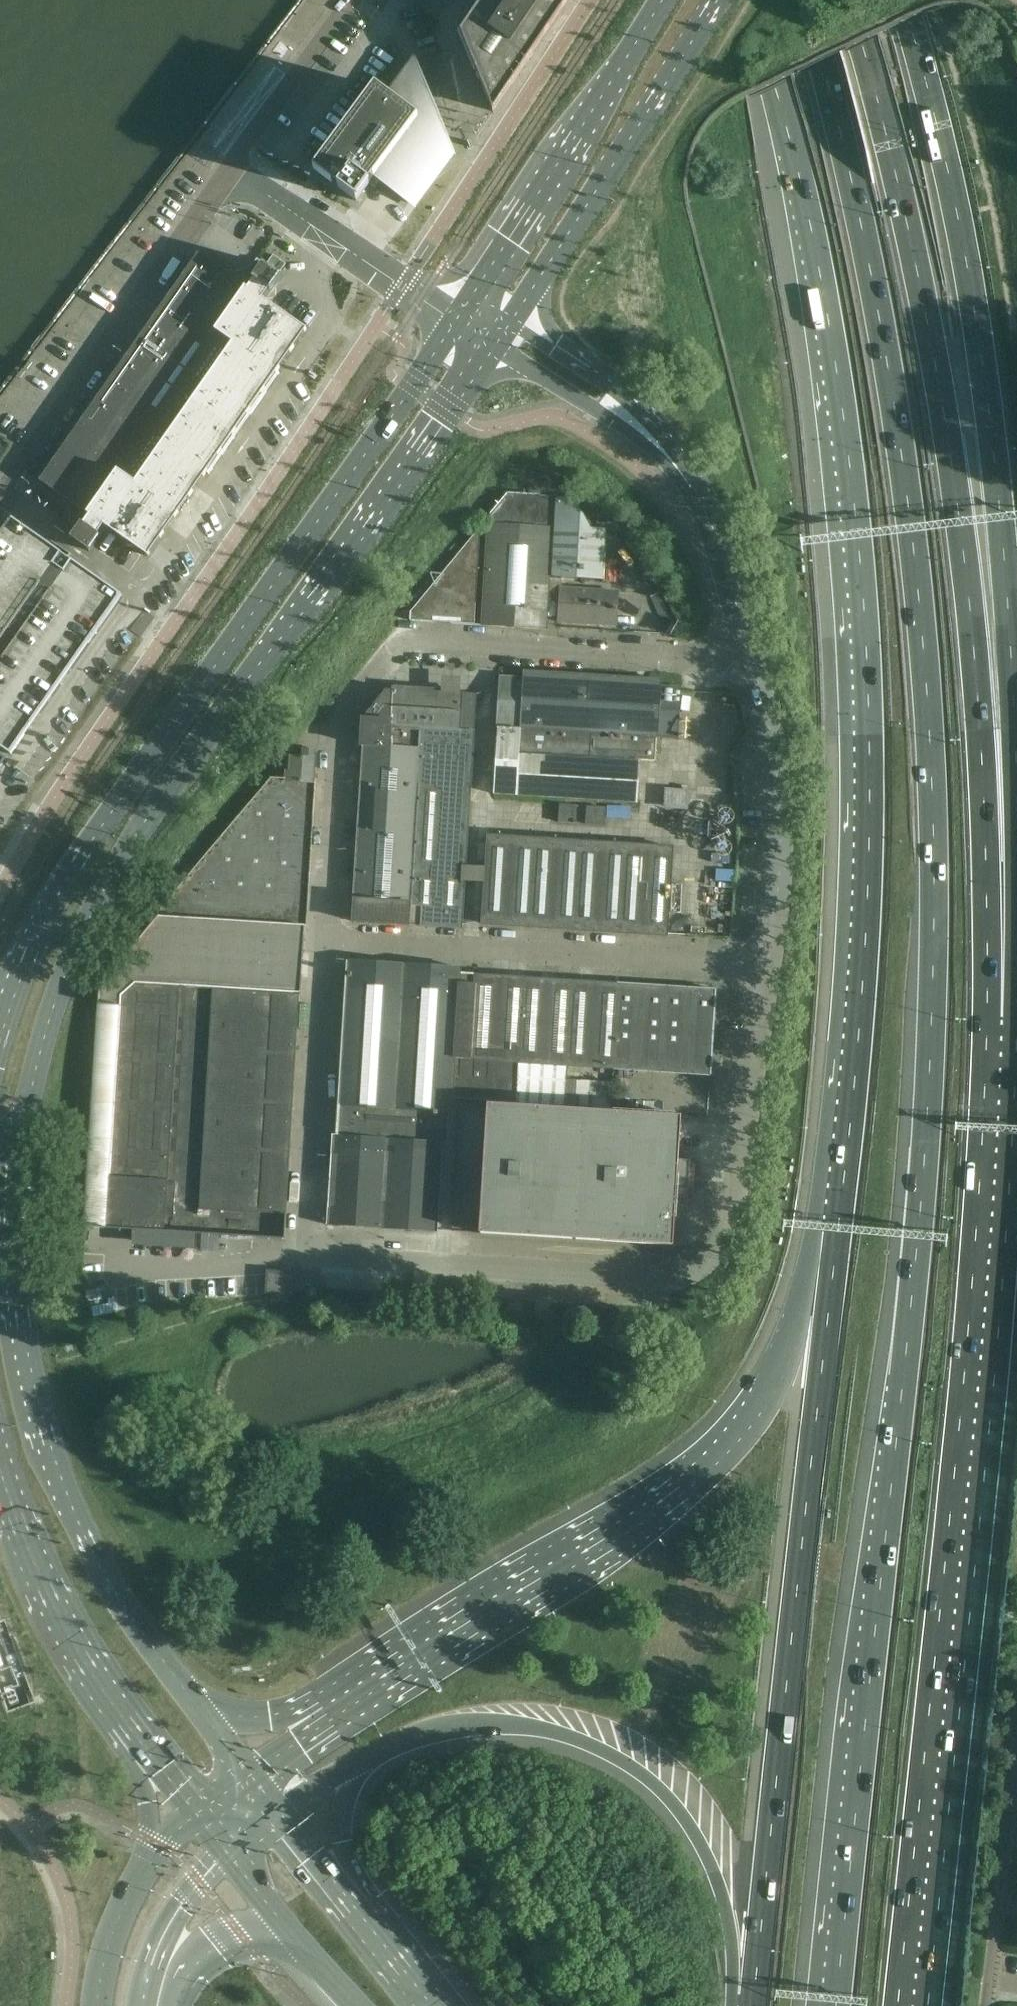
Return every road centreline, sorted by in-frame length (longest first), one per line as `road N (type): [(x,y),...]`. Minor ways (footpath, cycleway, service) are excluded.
road 1 (motorway): [(804,0),(861,216),(906,482),(933,868),(923,1160),(835,2005)]
road 2 (secondary): [(188,1703),(88,1544),(54,1471),(20,1351),(12,1183),(39,1037),(82,926),(141,826),(349,556),(489,353)]
road 3 (motorway): [(752,0),(823,283),(866,640),(868,888),(840,1228)]
road 4 (motorway): [(999,1027),(973,642),(937,365),(851,0)]
road 5 (motorway): [(999,1027),(1016,760),(1010,612),(971,280),(905,0)]
road 6 (motorway): [(913,2005),(983,1312),(999,1027)]
road 7 (secondary): [(456,319),(124,783),(54,904),(0,1039)]
road 8 (motorway): [(840,1228),(752,2005)]
road 9 (motorway): [(840,1228),(762,1402),(718,1459),(333,1715)]
road 10 (unclassified): [(326,944),(344,717),(407,642),(753,663)]
road 11 (unclassified): [(767,970),(723,1252),(704,1275),(674,1284),(451,1267)]
road 12 (motorway): [(364,1763),(419,1735),(500,1725),(550,1731),(640,1774),(699,1841),(719,1885),(735,2005)]
road 13 (unclassified): [(451,1267),(323,1260),(308,1251),(326,944)]
road 14 (unclassified): [(326,944),(767,970)]
road 15 (unclassified): [(0,492),(229,169)]
road 16 (secondary): [(664,0),(456,319)]
road 17 (secondary): [(512,320),(712,0)]
road 18 (unclassified): [(753,663),(781,823),(767,970)]
road 19 (secondary): [(0,1469),(47,1600),(118,1716)]
road 20 (unclassified): [(456,319),(229,169)]
road 21 (residential): [(989,1978),(1016,1750)]
road 22 (unclassified): [(229,169),(353,0)]
road 23 (unclassified): [(669,456),(604,383),(512,320)]
road 24 (unclassified): [(489,353),(669,456)]
road 25 (motorway): [(366,1929),(337,1848),(348,1791),(364,1763)]
road 26 (secondary): [(147,2005),(185,1908),(229,1858)]
road 27 (unclassified): [(702,508),(753,663)]
road 28 (secondary): [(118,1716),(145,1822),(140,1872)]
road 29 (secondary): [(176,2005),(195,1964),(214,1948),(294,1939)]
road 30 (motorway): [(333,1715),(243,1725),(188,1703)]
road 31 (unclassified): [(451,1267),(461,1122)]
road 32 (secondary): [(366,1929),(277,1819)]
road 33 (secondary): [(140,1872),(105,1961),(97,2005)]
road 34 (secondary): [(118,1716),(193,1813)]

